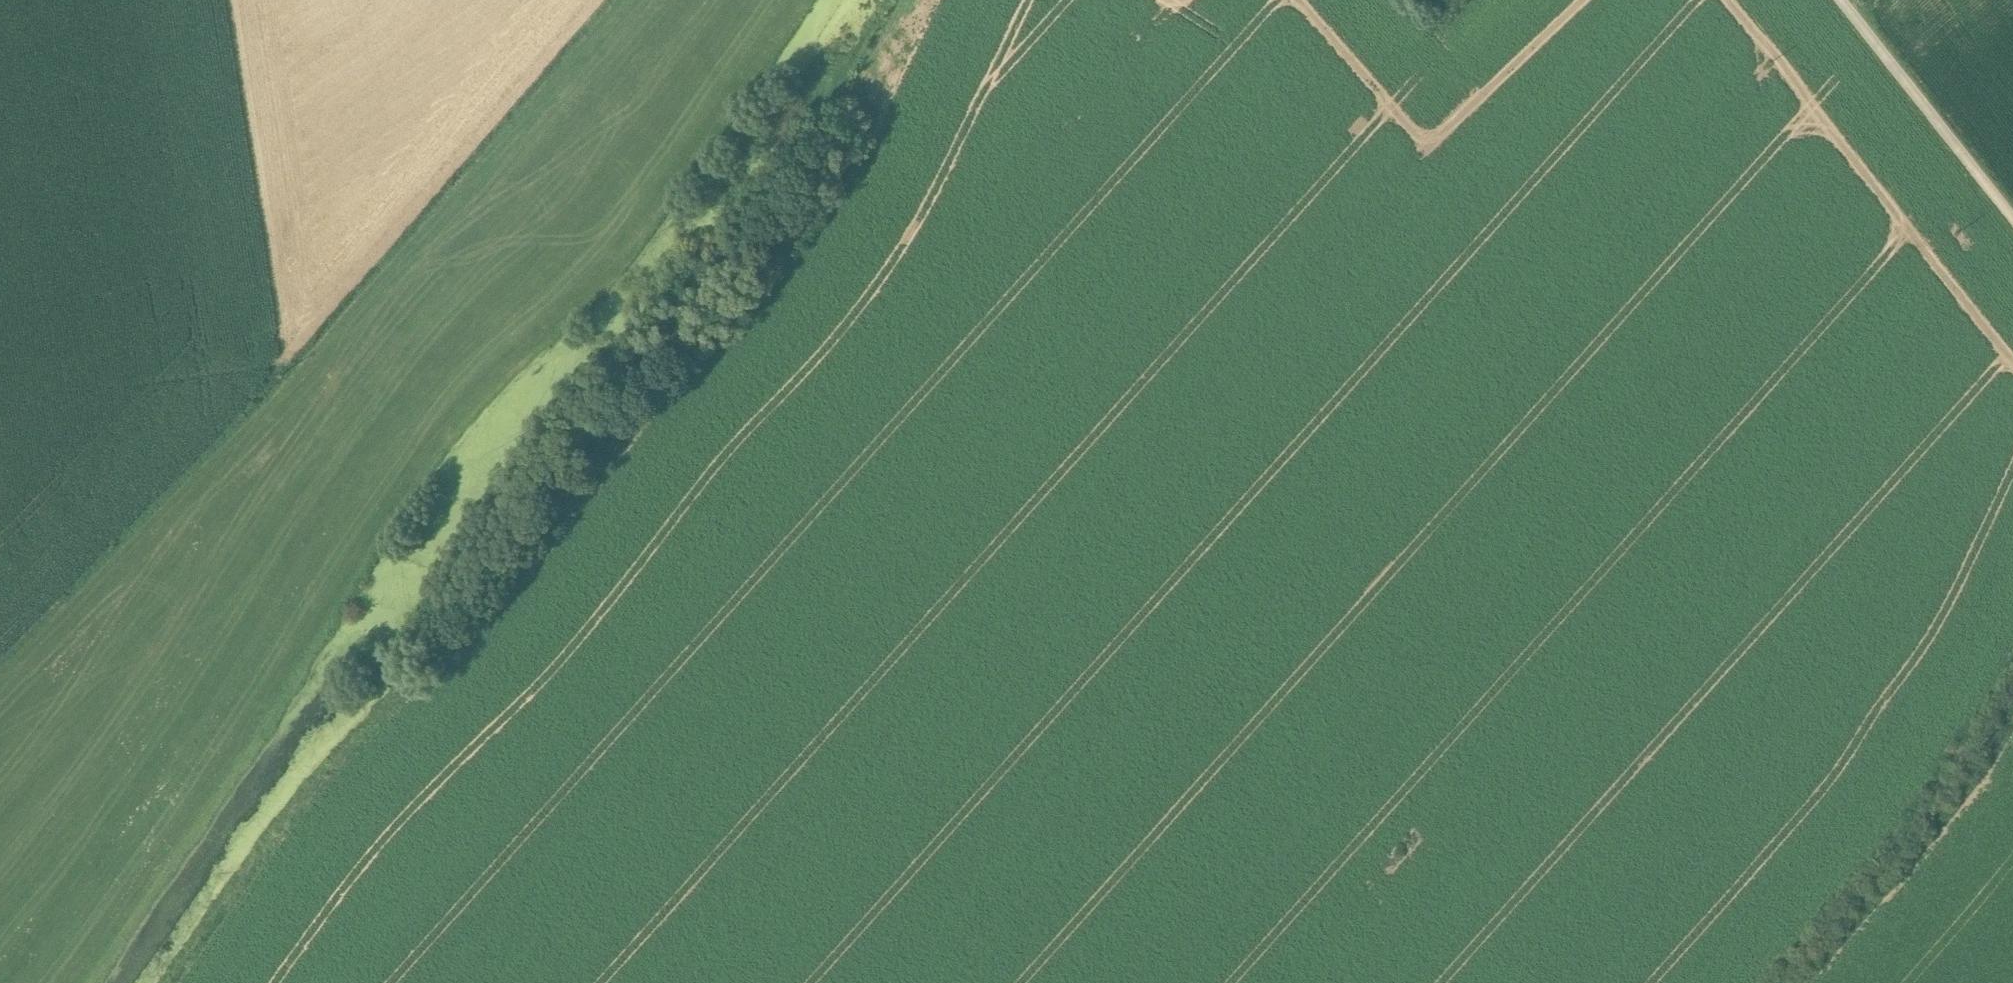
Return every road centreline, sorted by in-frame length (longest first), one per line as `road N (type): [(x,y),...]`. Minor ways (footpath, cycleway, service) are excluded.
road 1 (unclassified): [(1839,0),(2012,222)]

